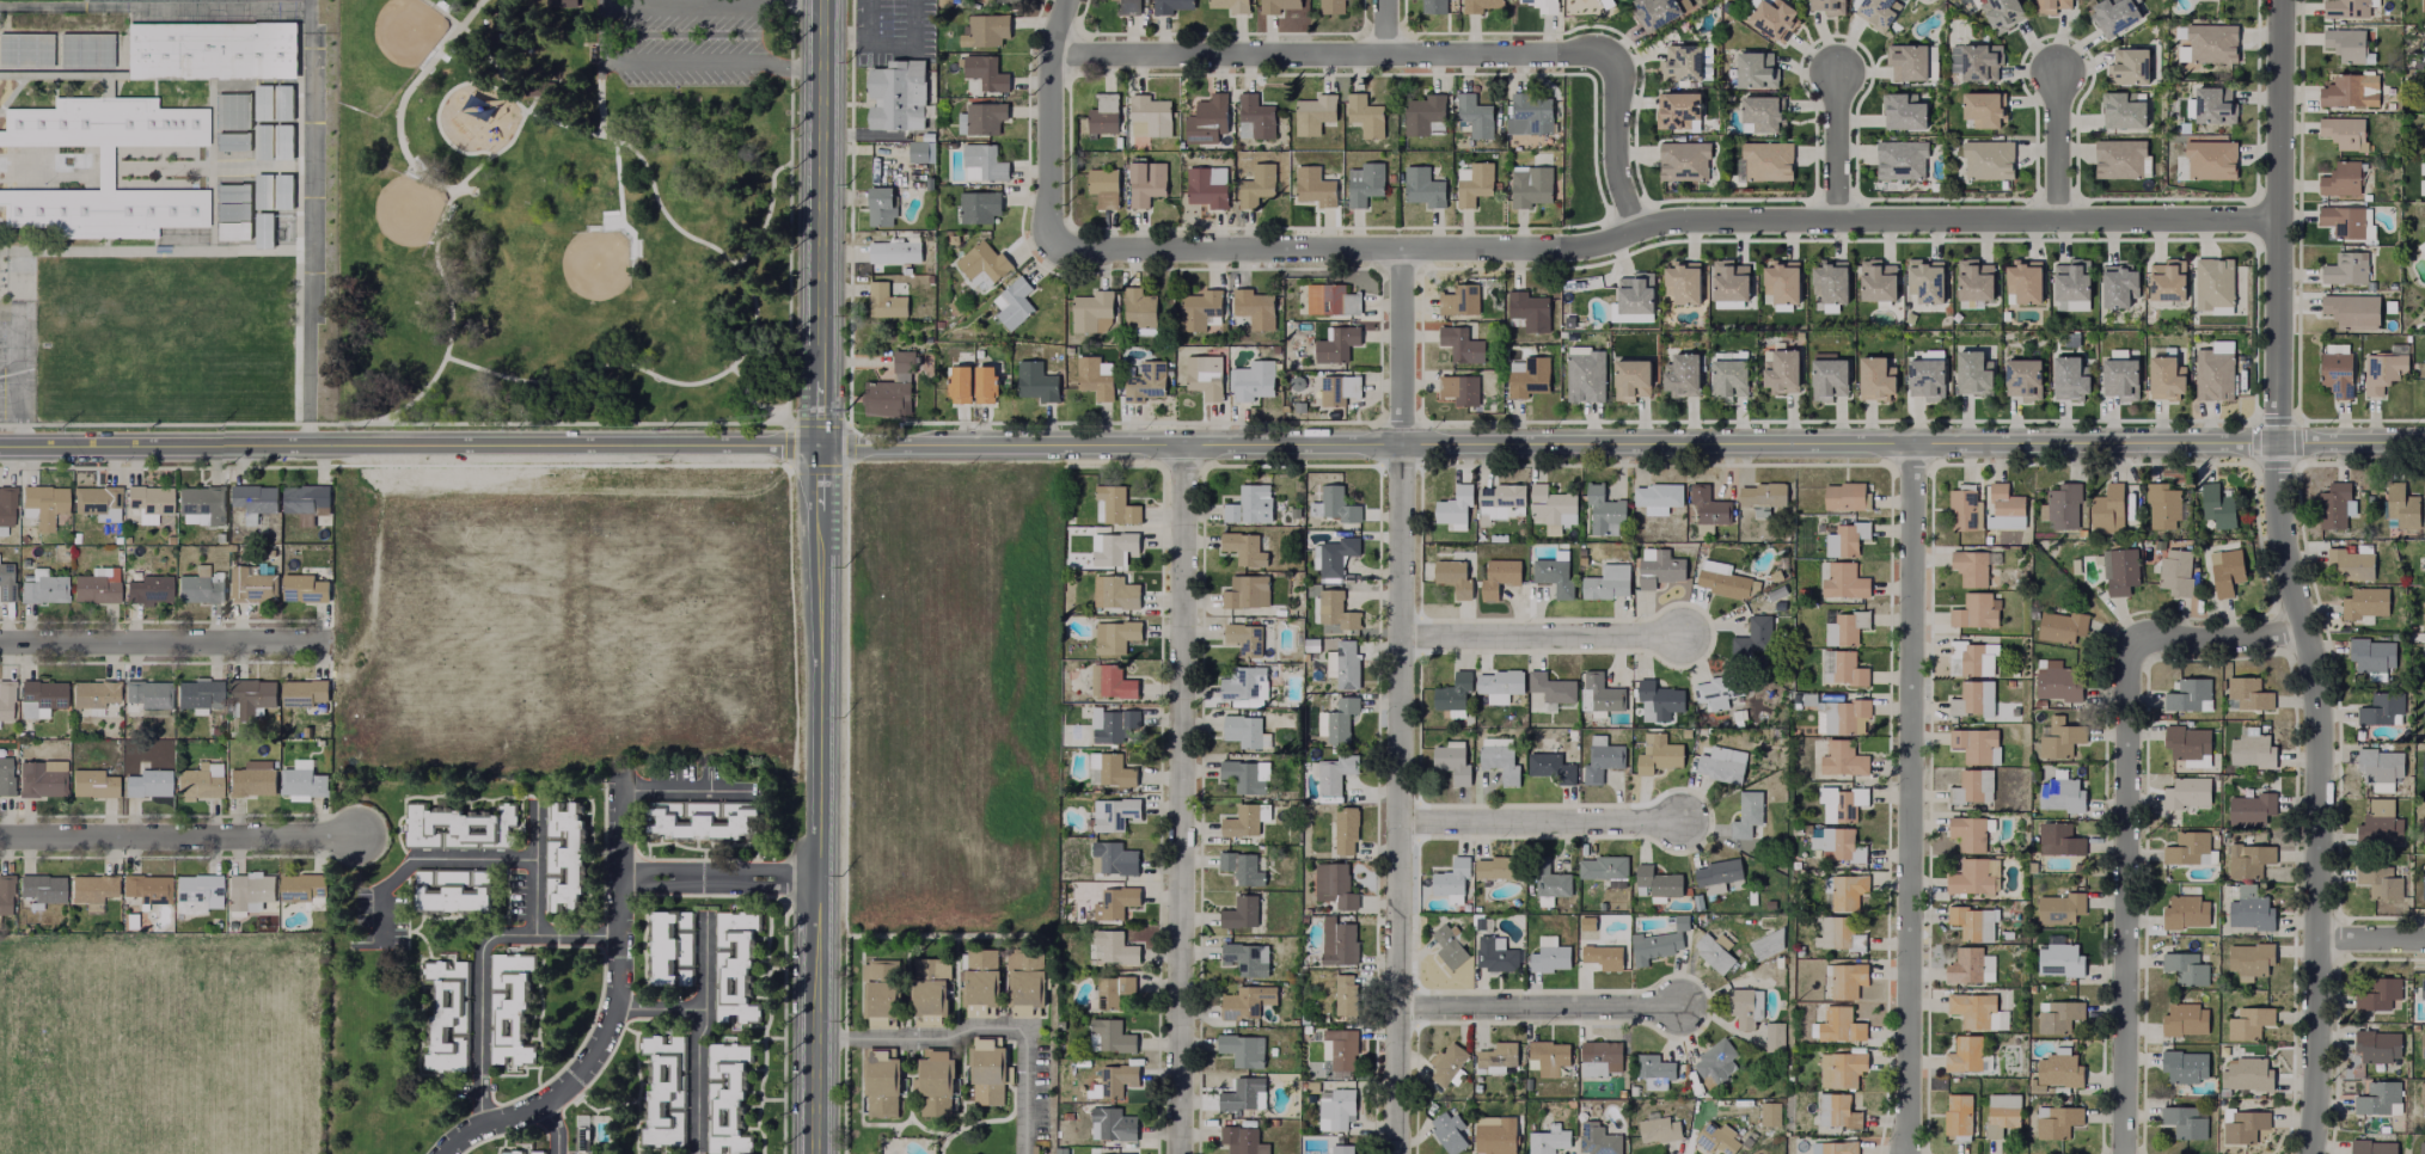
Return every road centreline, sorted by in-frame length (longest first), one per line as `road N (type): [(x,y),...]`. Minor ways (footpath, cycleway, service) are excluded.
road 1 (tertiary): [(0,449),(2424,452)]
road 2 (residential): [(1047,252),(1566,251),(1670,222),(2274,221)]
road 3 (residential): [(2308,1153),(2316,1099),(2317,722),(2271,448),(2279,0)]
road 4 (residential): [(1394,1153),(1402,250)]
road 5 (residential): [(1049,56),(1617,56),(1617,183),(1636,233)]
road 6 (residential): [(1177,1153),(1183,447)]
road 7 (residential): [(1915,450),(1908,1153)]
road 8 (residential): [(2125,1153),(2124,637),(2305,634)]
road 9 (tertiary): [(812,1153),(819,511)]
road 10 (residential): [(441,1153),(545,1103),(572,1081),(611,1025),(620,777)]
road 11 (tertiary): [(820,450),(821,0)]
road 12 (residential): [(0,838),(356,836)]
road 13 (residential): [(0,645),(323,643)]
road 14 (residential): [(1395,1009),(1683,1008)]
road 15 (residential): [(1397,823),(1684,824)]
road 16 (residential): [(1397,639),(1684,639)]
road 17 (residential): [(1067,0),(1049,56),(1047,252)]
road 18 (residential): [(814,878),(620,879)]
road 19 (residential): [(1832,221),(1832,66)]
road 20 (residential): [(2058,221),(2057,70)]

